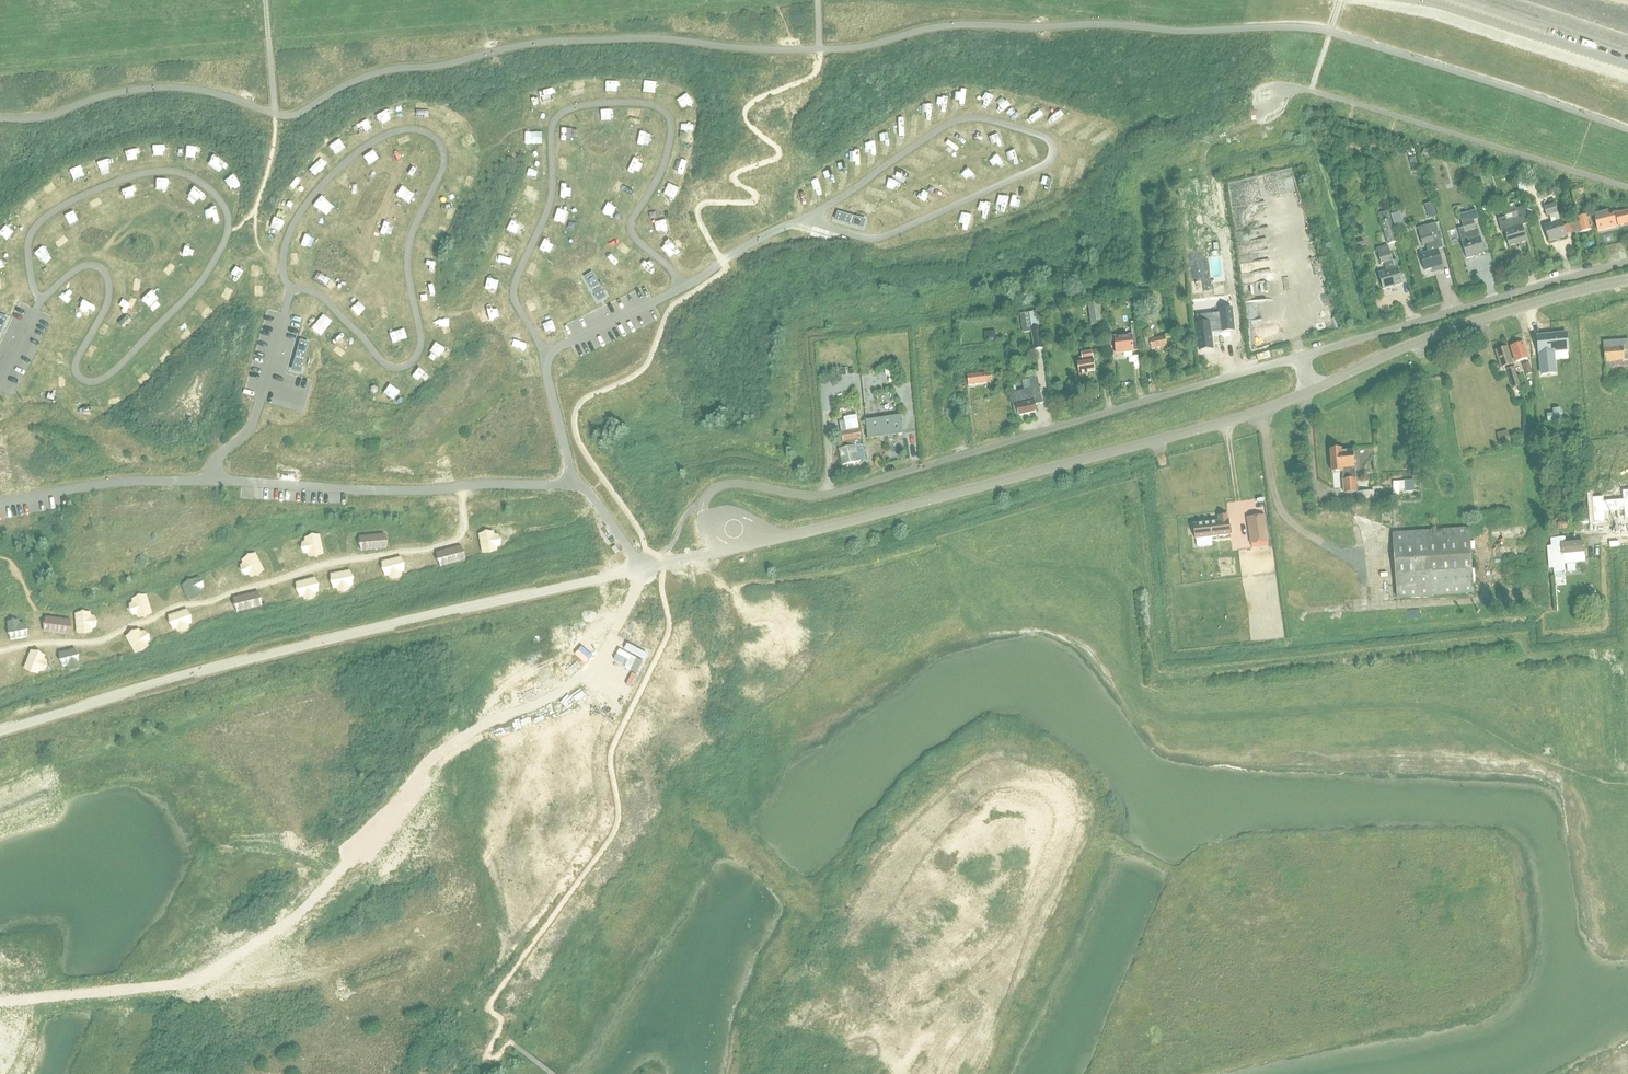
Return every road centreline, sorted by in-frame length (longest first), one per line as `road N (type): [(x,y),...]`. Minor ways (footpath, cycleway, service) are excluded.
road 1 (unclassified): [(1627,262),(836,492),(722,486),(701,509),(715,526)]
road 2 (unclassified): [(785,536),(1225,423),(1458,326),(1627,279)]
road 3 (unclassified): [(1407,0),(1627,66)]

